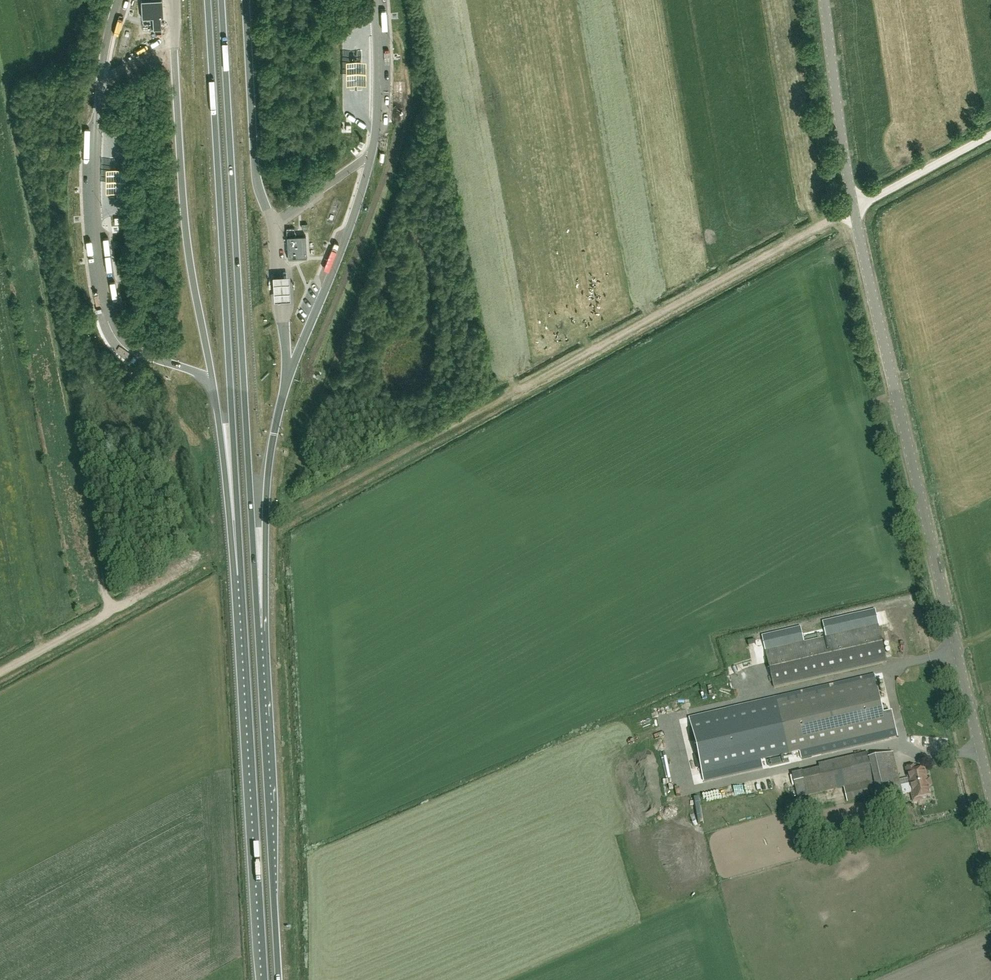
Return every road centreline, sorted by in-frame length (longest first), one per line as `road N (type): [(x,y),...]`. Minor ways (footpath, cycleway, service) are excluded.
road 1 (trunk): [(258,628),(222,0)]
road 2 (track): [(854,209),(303,506)]
road 3 (unclassified): [(990,798),(854,209)]
road 4 (trunk): [(208,0),(241,575)]
road 5 (trunk): [(241,575),(265,979)]
road 6 (trunk): [(279,979),(258,628)]
road 7 (track): [(0,673),(204,559)]
road 8 (unclassified): [(854,209),(824,0)]
road 9 (trunk): [(258,628),(274,435)]
road 10 (trunk): [(214,387),(241,575)]
road 11 (unclassified): [(854,209),(990,135)]

